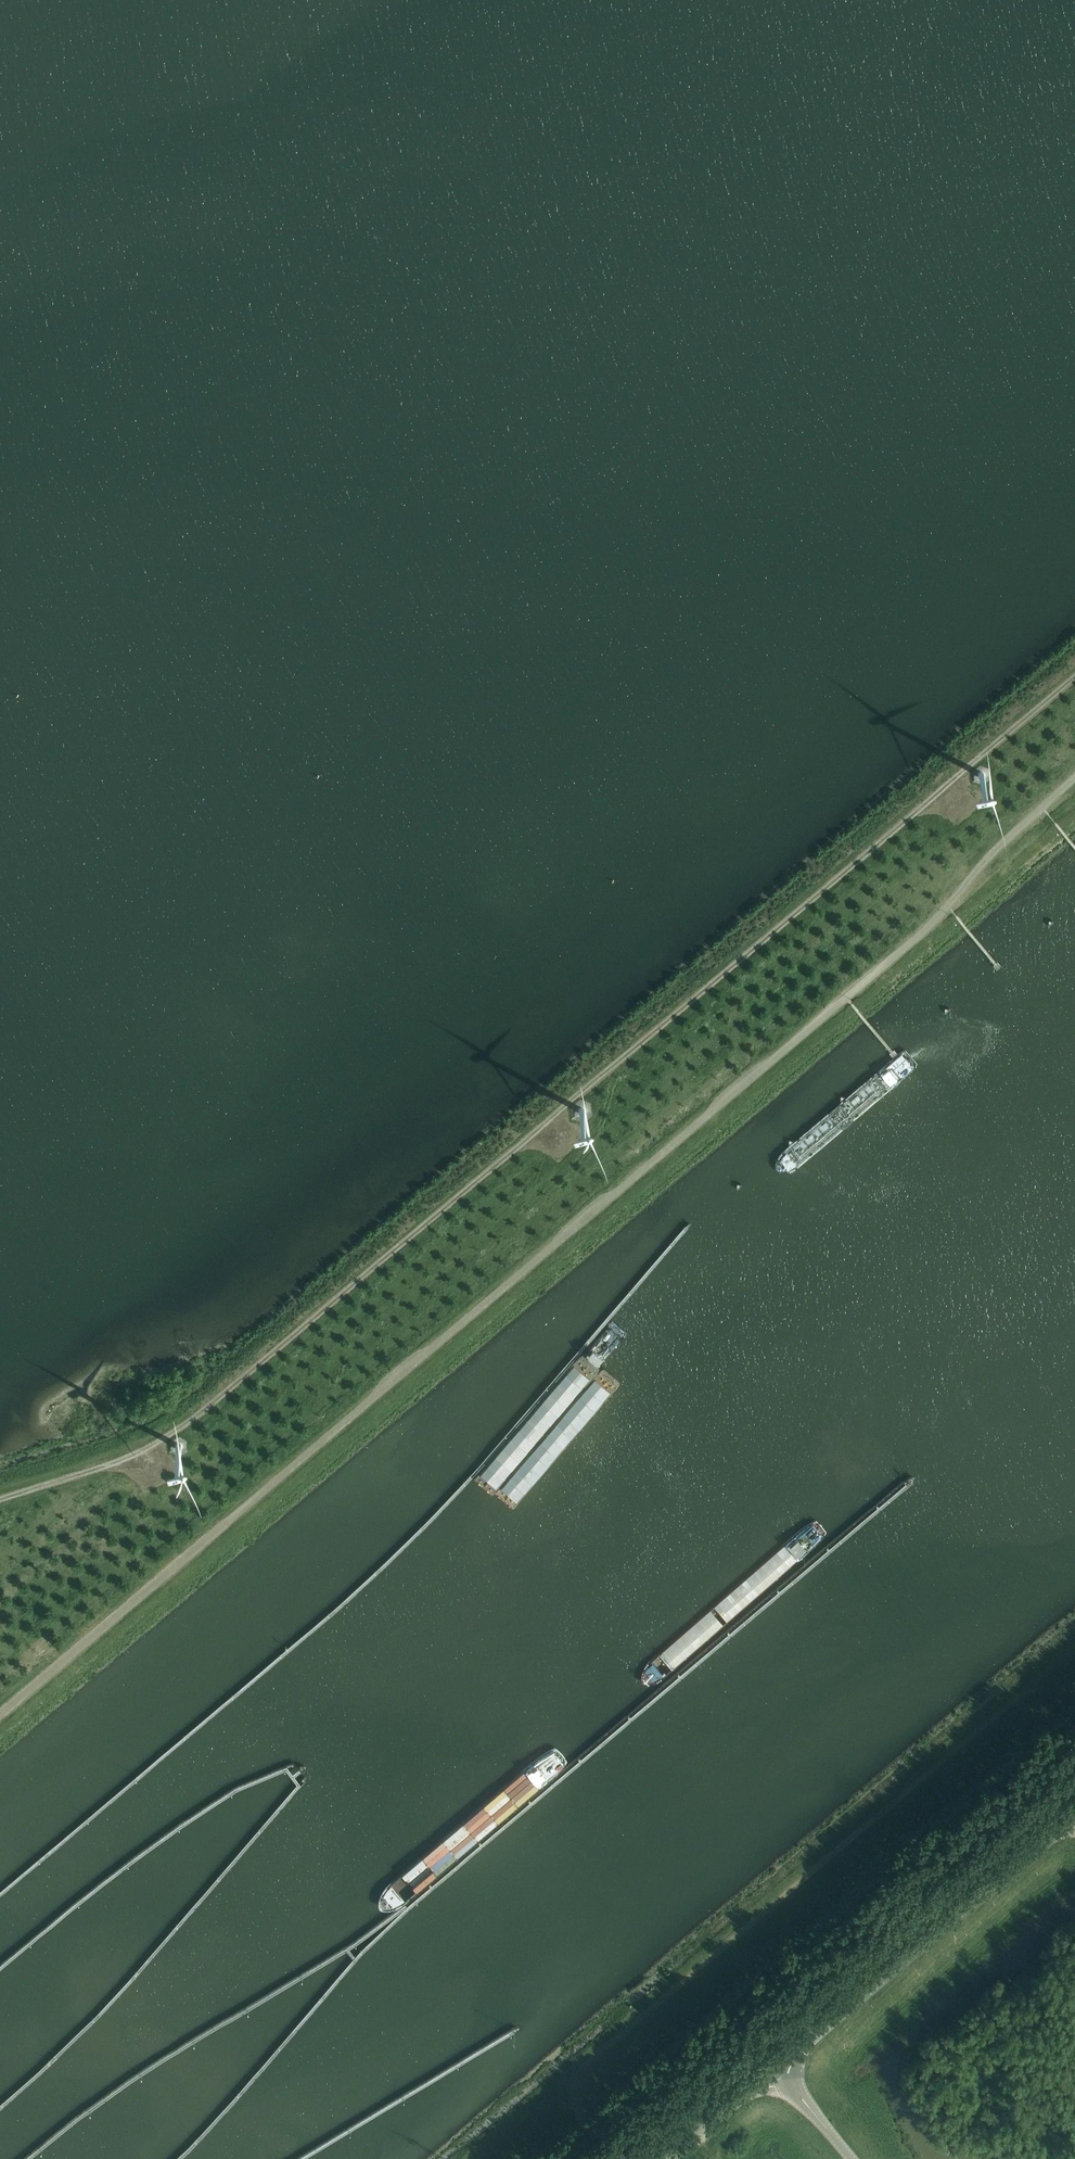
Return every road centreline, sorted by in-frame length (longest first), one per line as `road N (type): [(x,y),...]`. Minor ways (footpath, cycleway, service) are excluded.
road 1 (unclassified): [(0,1715),(849,997),(1074,778)]
road 2 (tertiary): [(787,2081),(796,2053),(1074,1816)]
road 3 (unclassified): [(671,2158),(743,2098),(787,2081)]

